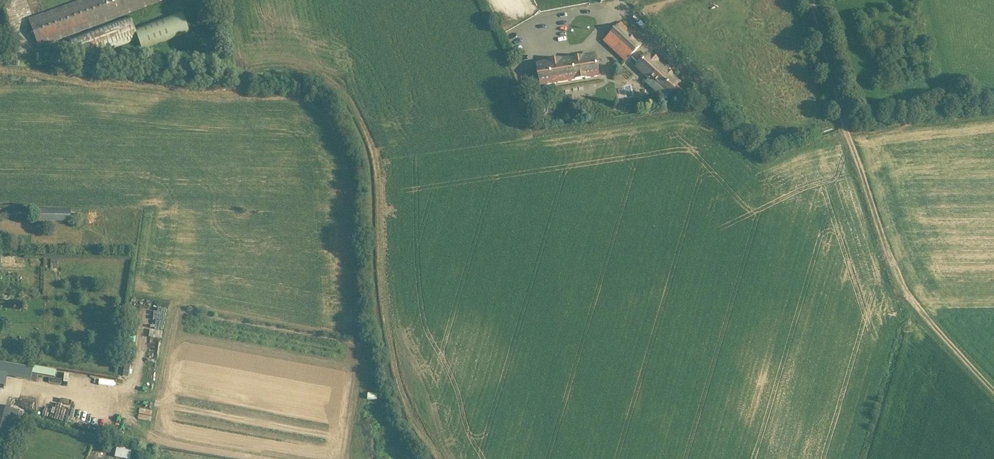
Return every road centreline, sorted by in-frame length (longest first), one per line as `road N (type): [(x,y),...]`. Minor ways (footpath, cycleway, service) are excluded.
road 1 (track): [(993,390),(902,291),(815,0)]

